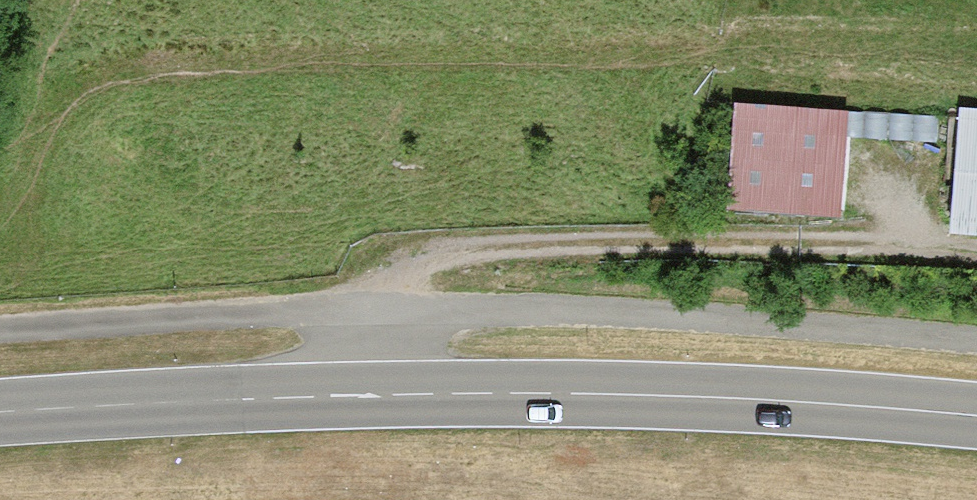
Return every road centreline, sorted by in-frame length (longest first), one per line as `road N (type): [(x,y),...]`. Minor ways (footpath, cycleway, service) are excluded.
road 1 (residential): [(372,304),(976,344)]
road 2 (secondary): [(976,427),(806,406),(375,400)]
road 3 (secondary): [(375,400),(0,421)]
road 4 (track): [(372,304),(352,314),(0,327)]

